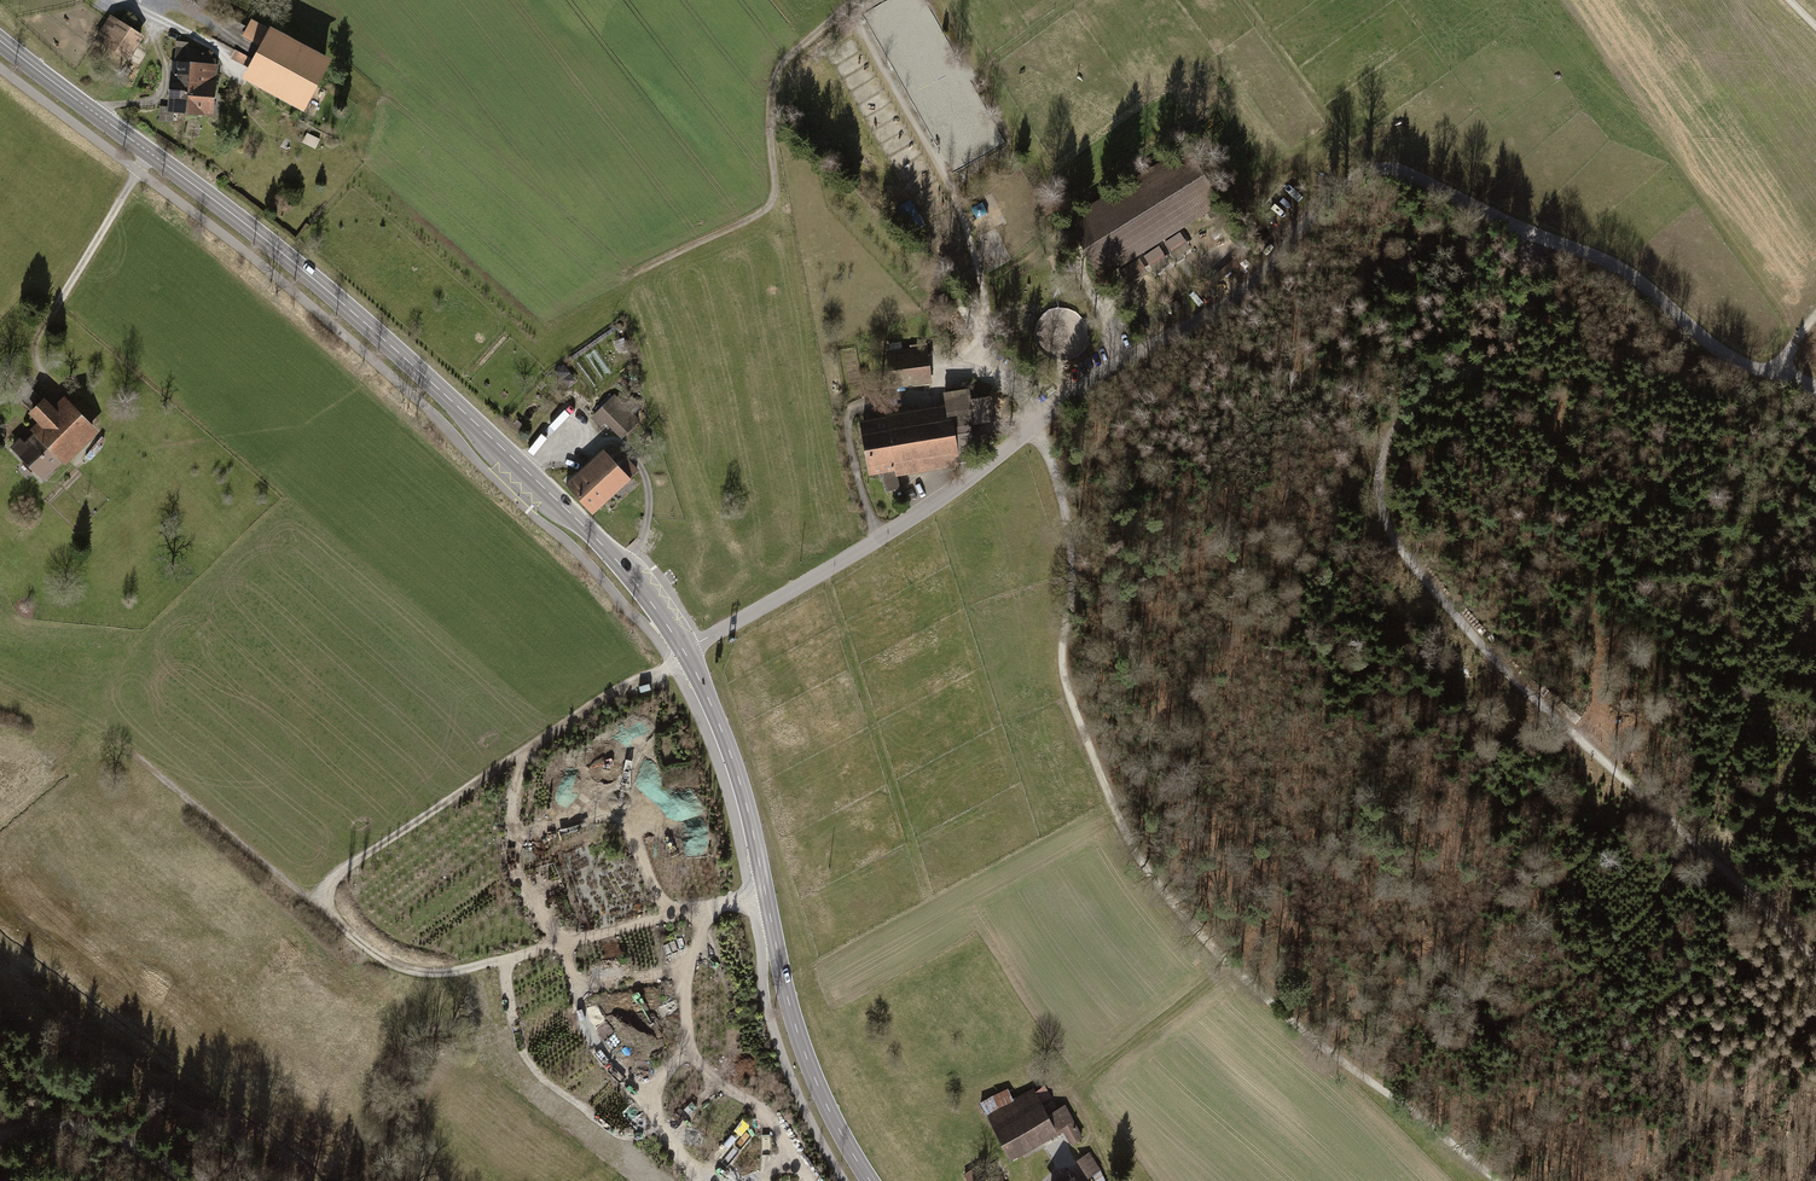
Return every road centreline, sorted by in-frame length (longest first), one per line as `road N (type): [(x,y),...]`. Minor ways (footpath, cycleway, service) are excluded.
road 1 (residential): [(1770,370),(1721,350),(1603,261),(1382,167),(1356,176),(1241,294),(1108,365),(918,516),(684,655)]
road 2 (track): [(1526,232),(1523,324),(1503,350),(1420,398),(1386,446),(1380,506),(1392,538),(1501,668),(1815,962)]
road 3 (tertiary): [(684,655),(596,539),(407,360),(290,259),(0,40)]
road 4 (track): [(684,655),(670,674),(597,705),(398,836),(322,903),(383,956),(429,975),(766,898)]
road 5 (track): [(1503,1180),(1242,970),(1189,995),(1070,1095),(1090,1135),(1044,1180)]
road 6 (track): [(1037,423),(1075,552),(1063,659),(1069,690),(1146,877),(1183,921),(1242,970)]
road 7 (tertiary): [(871,1180),(799,1037),(739,780),(684,655)]
road 8 (track): [(853,0),(777,71),(768,206),(630,275)]
road 9 (track): [(151,154),(37,337),(37,370),(50,385)]
road 10 (track): [(0,1136),(48,1123),(125,1140),(184,1180)]
road 11 (track): [(154,17),(161,92),(98,113)]

